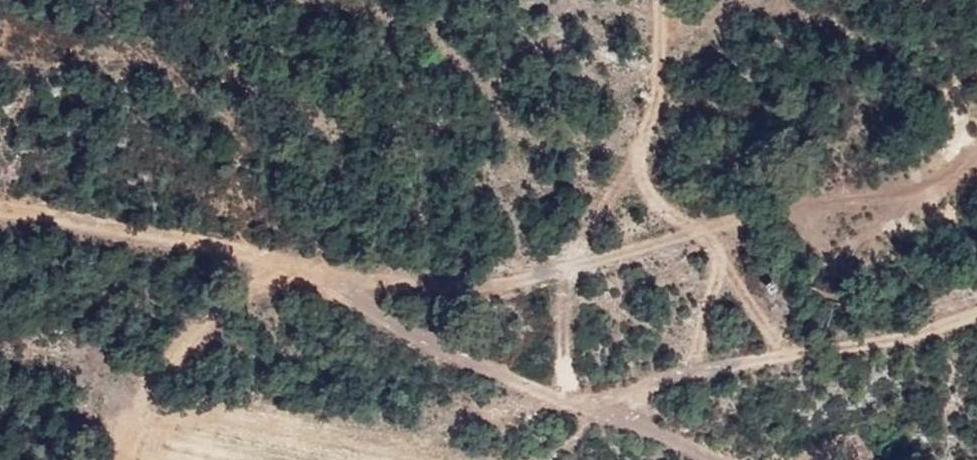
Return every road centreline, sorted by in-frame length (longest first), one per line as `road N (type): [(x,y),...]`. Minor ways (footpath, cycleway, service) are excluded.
road 1 (track): [(0,209),(149,229),(308,267),(485,289),(722,225),(904,196),(976,149)]
road 2 (track): [(129,459),(144,395),(189,334),(247,290),(308,267),(342,299),(432,348),(581,400),(796,352),(944,332),(976,318)]

